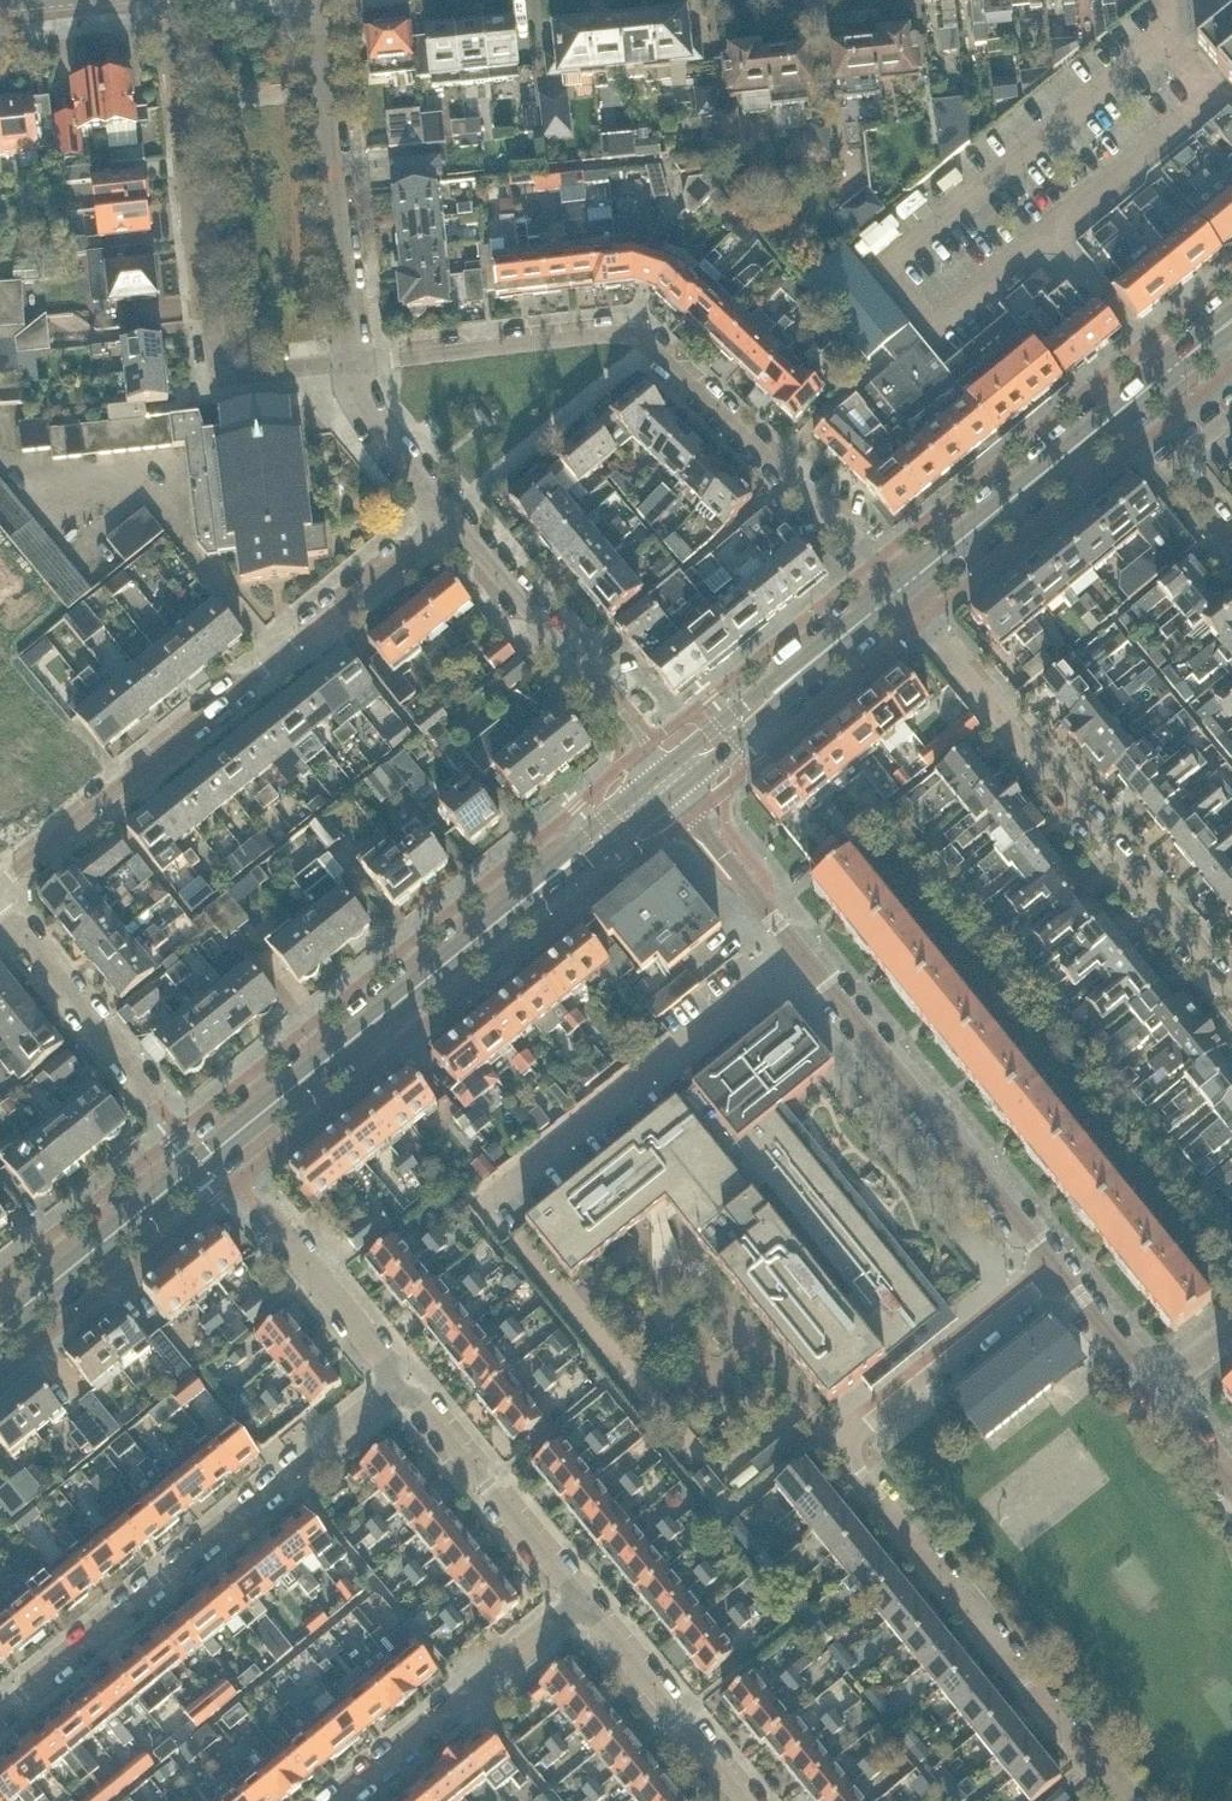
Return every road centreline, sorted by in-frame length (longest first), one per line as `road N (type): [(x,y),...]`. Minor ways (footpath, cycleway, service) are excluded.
road 1 (residential): [(1058,1271),(856,1435),(851,1453),(1125,1800)]
road 2 (secondary): [(0,1329),(555,875)]
road 3 (residential): [(901,594),(636,336),(530,336),(355,356)]
road 4 (residential): [(1058,1271),(677,791)]
road 5 (residential): [(0,879),(449,519)]
road 6 (residential): [(406,1386),(0,1722)]
road 7 (residential): [(1231,1001),(901,594)]
road 8 (residential): [(355,356),(251,368),(212,351),(171,0)]
road 9 (secondary): [(901,594),(1231,323)]
road 10 (residential): [(355,356),(315,0)]
road 11 (residential): [(449,519),(664,771)]
road 12 (residential): [(350,1800),(586,1607)]
road 13 (residential): [(586,1607),(406,1386)]
road 14 (residential): [(161,1104),(0,905)]
road 15 (residential): [(745,1800),(586,1607)]
road 16 (residential): [(406,1386),(256,1205)]
road 17 (residential): [(449,519),(368,411),(355,356)]
road 18 (secondary): [(677,791),(750,732),(800,672)]
road 19 (residential): [(1231,537),(1172,464),(1231,417)]
road 20 (secondary): [(800,672),(745,704),(664,771)]
road 21 (residential): [(1162,1395),(1058,1271)]
road 22 (secondary): [(664,771),(588,834),(555,875)]
road 23 (secondary): [(555,875),(590,859),(677,791)]
road 24 (secondary): [(800,672),(901,594)]

